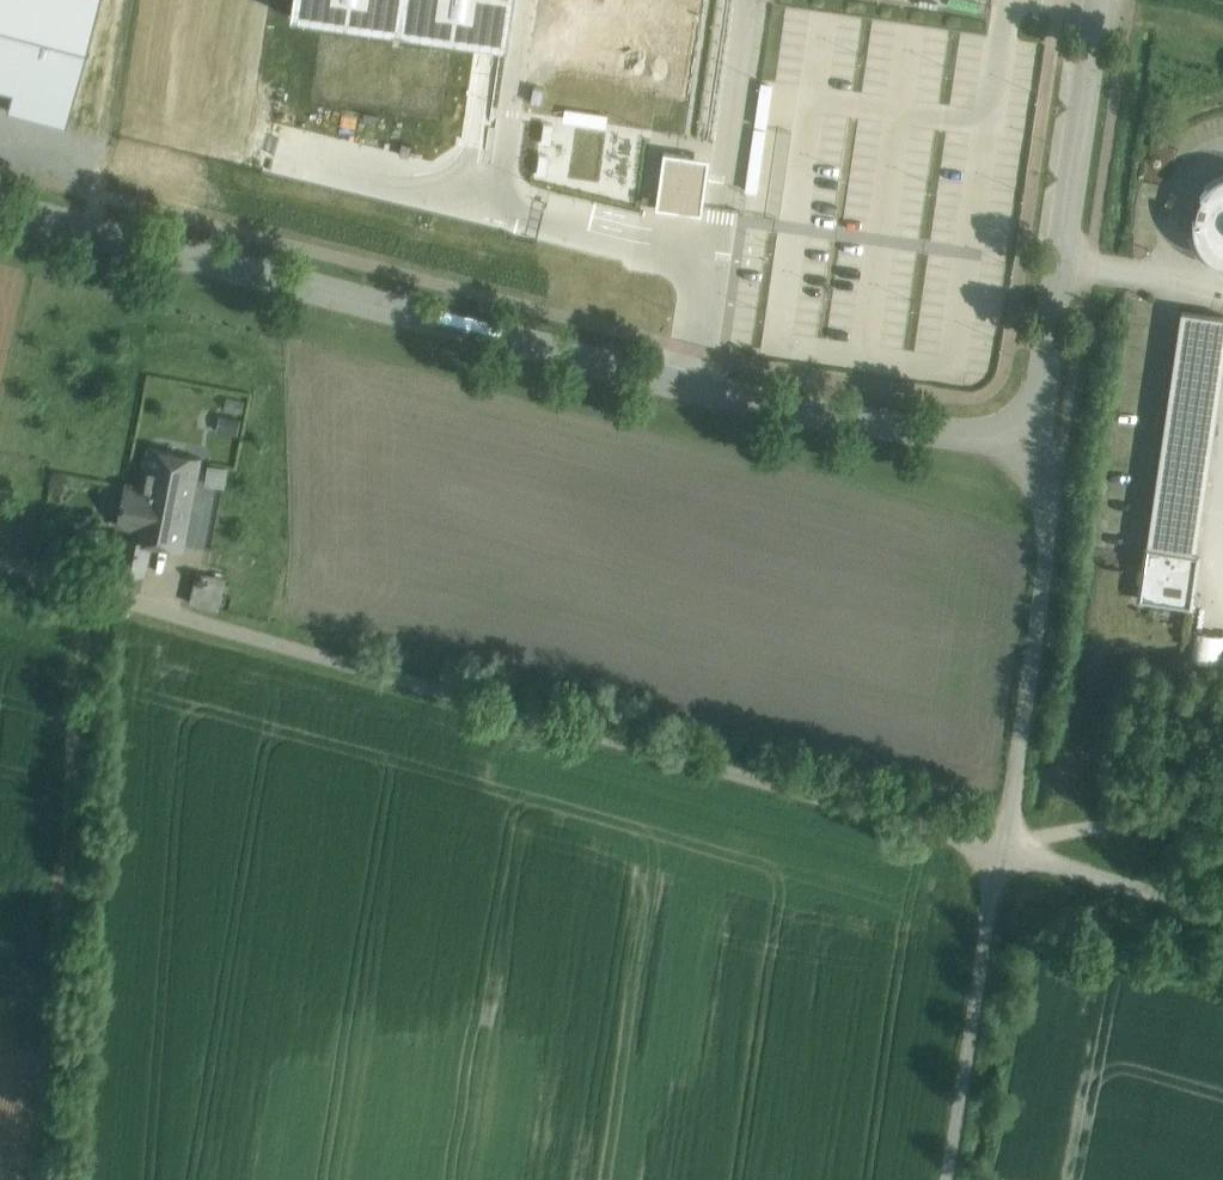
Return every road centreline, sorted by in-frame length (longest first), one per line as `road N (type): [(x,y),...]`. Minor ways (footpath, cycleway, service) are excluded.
road 1 (unclassified): [(0,197),(747,388),(1045,426),(1098,97)]
road 2 (unclassified): [(0,562),(1009,853)]
road 3 (track): [(86,590),(48,1179)]
road 4 (unclassified): [(1009,853),(947,1179)]
road 5 (unclassified): [(1009,853),(1222,913)]

